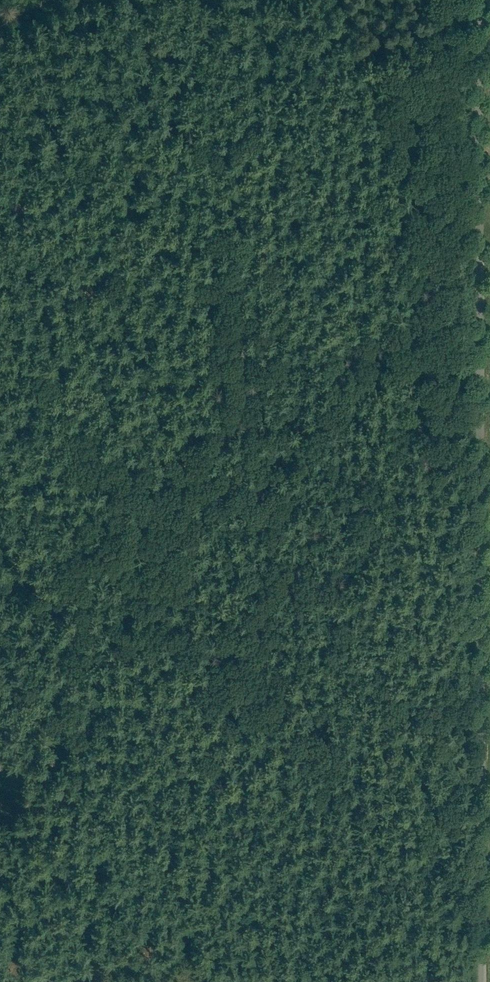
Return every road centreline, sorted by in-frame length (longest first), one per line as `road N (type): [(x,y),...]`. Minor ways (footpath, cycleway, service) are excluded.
road 1 (unclassified): [(481,0),(483,981)]

